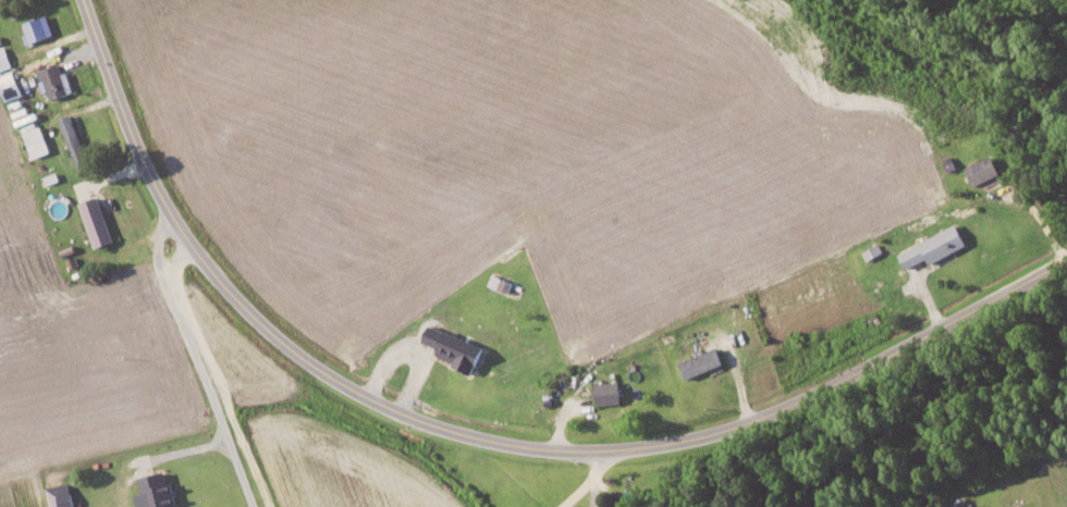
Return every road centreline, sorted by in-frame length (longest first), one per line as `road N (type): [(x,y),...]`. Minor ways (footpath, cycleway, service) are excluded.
road 1 (residential): [(93,0),(173,223),(272,339),(413,418),(608,453),(750,422),(1066,255)]

